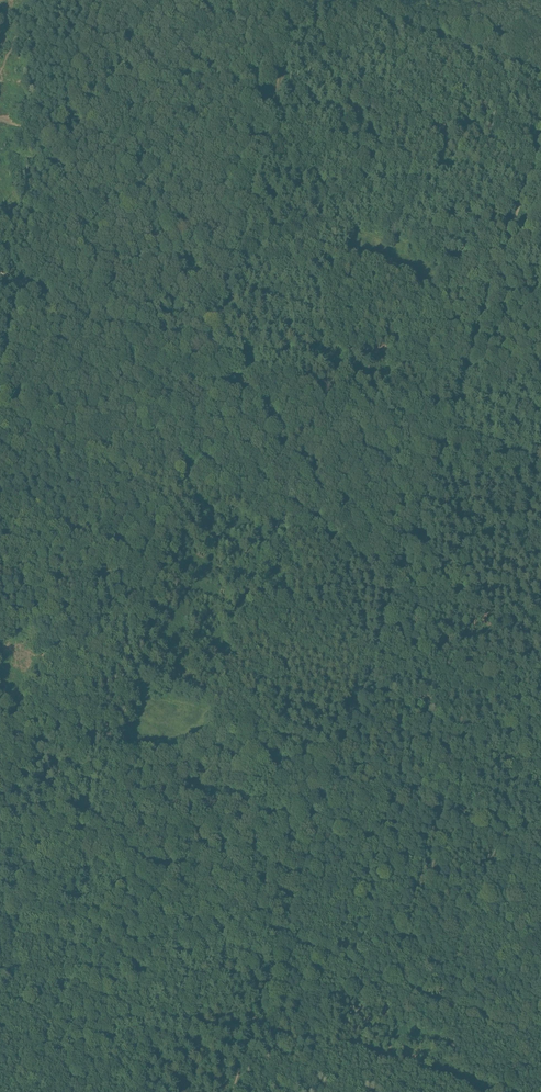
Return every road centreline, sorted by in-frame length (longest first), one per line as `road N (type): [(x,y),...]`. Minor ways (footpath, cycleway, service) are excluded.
road 1 (track): [(230,1091),(540,157)]
road 2 (track): [(318,0),(215,353),(540,470)]
road 3 (track): [(540,630),(404,576),(215,353),(0,285)]
road 4 (track): [(0,823),(540,1031)]
road 5 (track): [(0,448),(99,0)]
road 6 (track): [(0,413),(180,476),(404,576)]
road 7 (track): [(218,707),(345,752),(414,795),(540,841)]
road 8 (track): [(540,66),(352,0)]
road 9 (track): [(412,247),(540,286)]

